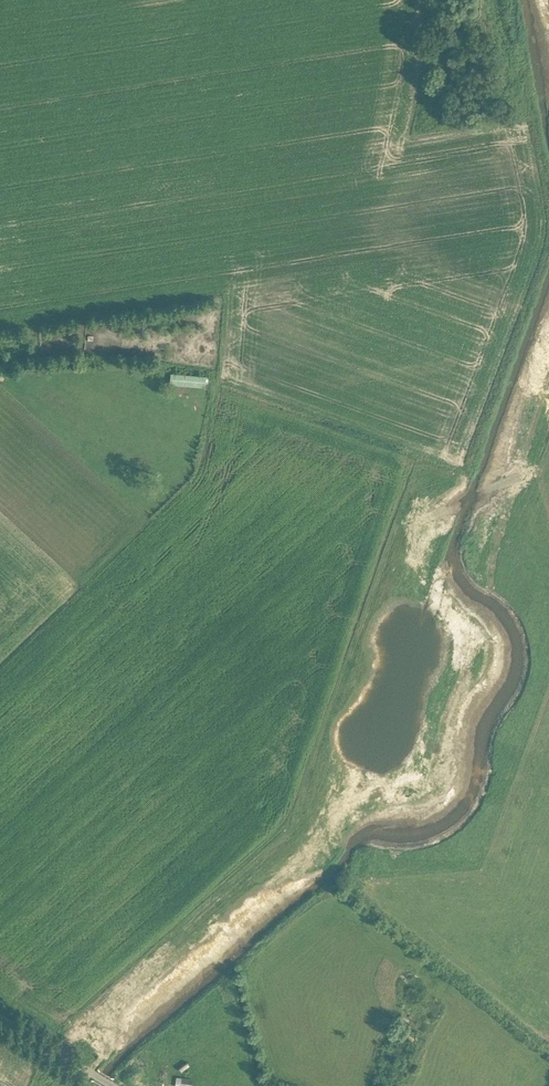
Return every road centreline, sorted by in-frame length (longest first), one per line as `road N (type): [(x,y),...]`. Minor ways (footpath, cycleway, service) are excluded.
road 1 (unclassified): [(0,336),(214,310)]
road 2 (unclassified): [(114,1085),(0,1014)]

